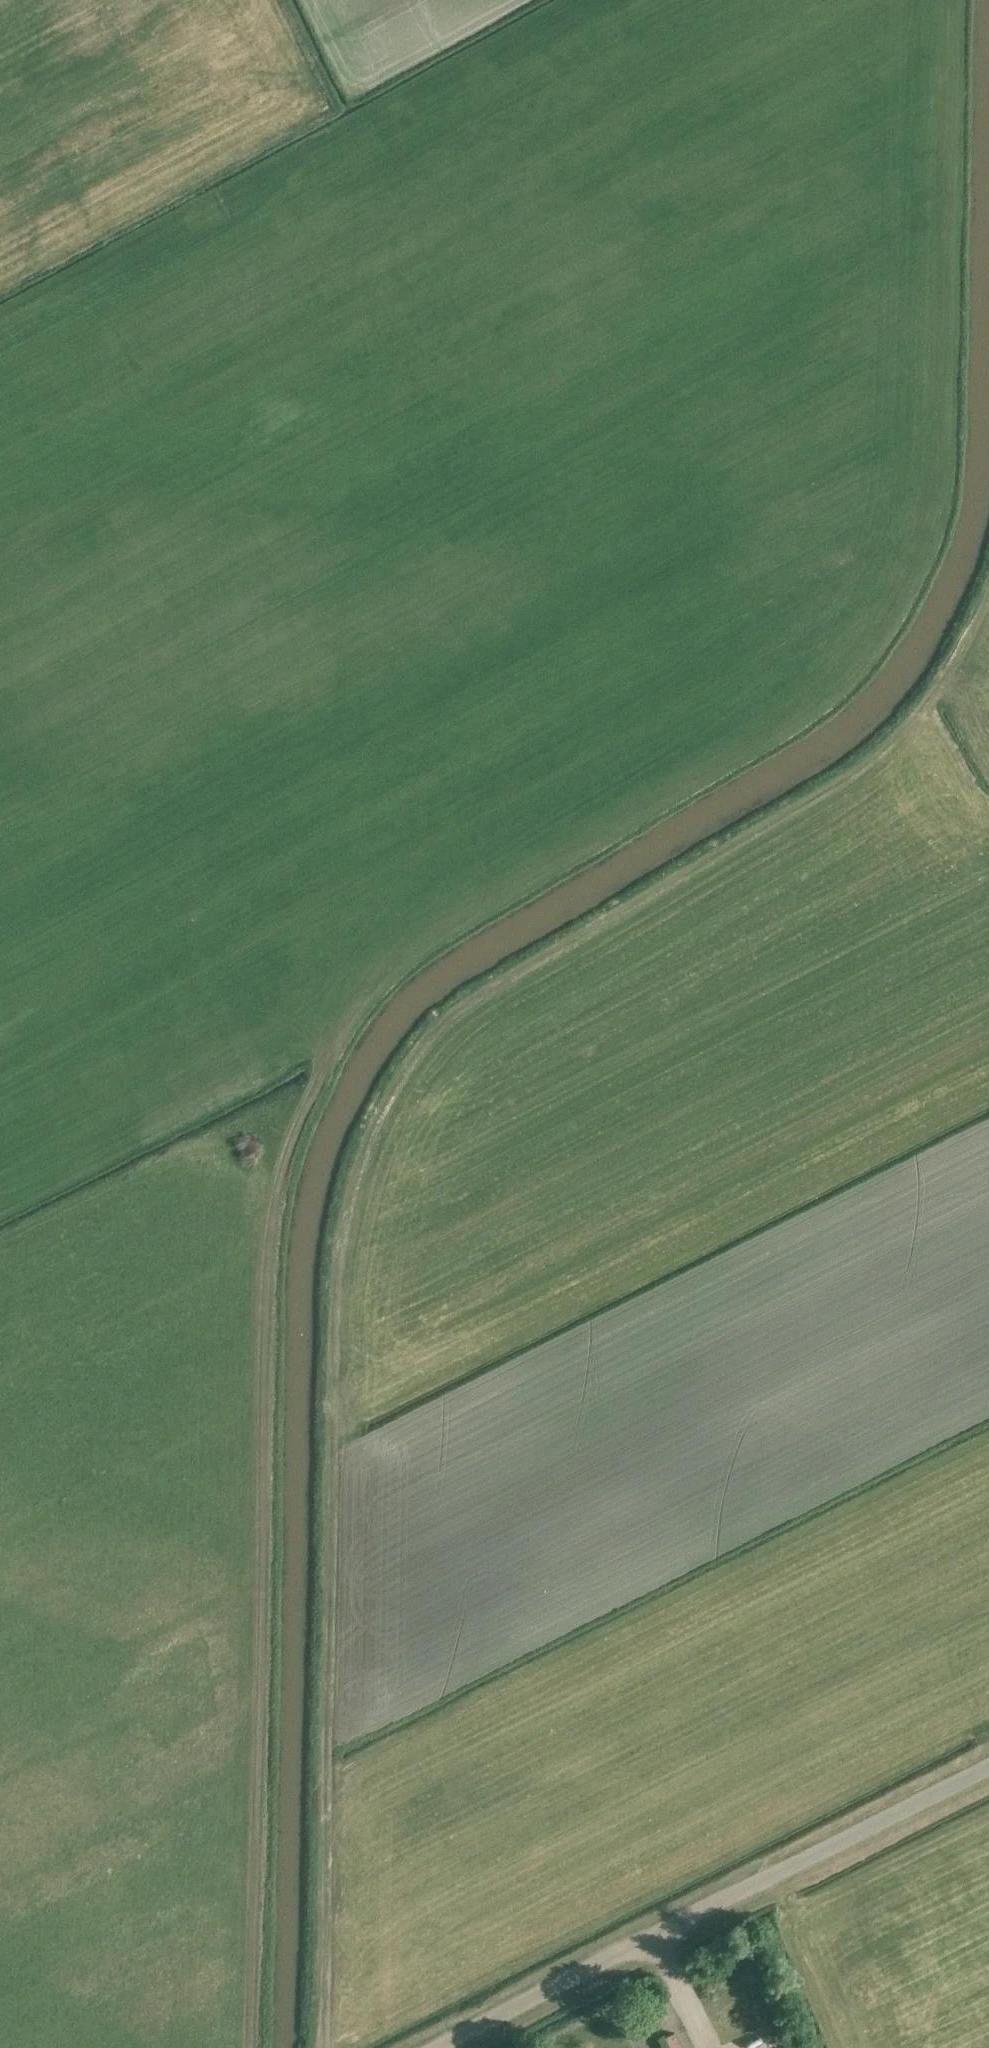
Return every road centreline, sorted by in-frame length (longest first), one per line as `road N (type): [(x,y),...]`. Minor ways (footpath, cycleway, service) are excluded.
road 1 (track): [(437,2047),(988,1764)]

